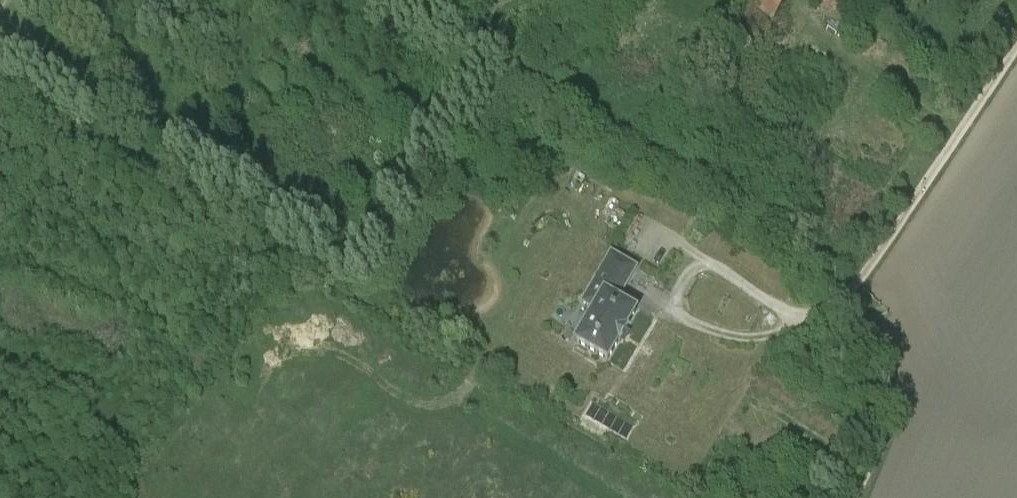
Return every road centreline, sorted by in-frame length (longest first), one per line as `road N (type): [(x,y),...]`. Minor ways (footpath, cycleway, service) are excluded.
road 1 (track): [(465,28),(866,271)]
road 2 (track): [(849,296),(1016,44)]
road 3 (track): [(793,318),(711,263),(691,272),(678,293),(682,315),(710,327),(776,331)]
road 4 (track): [(962,127),(785,11)]

